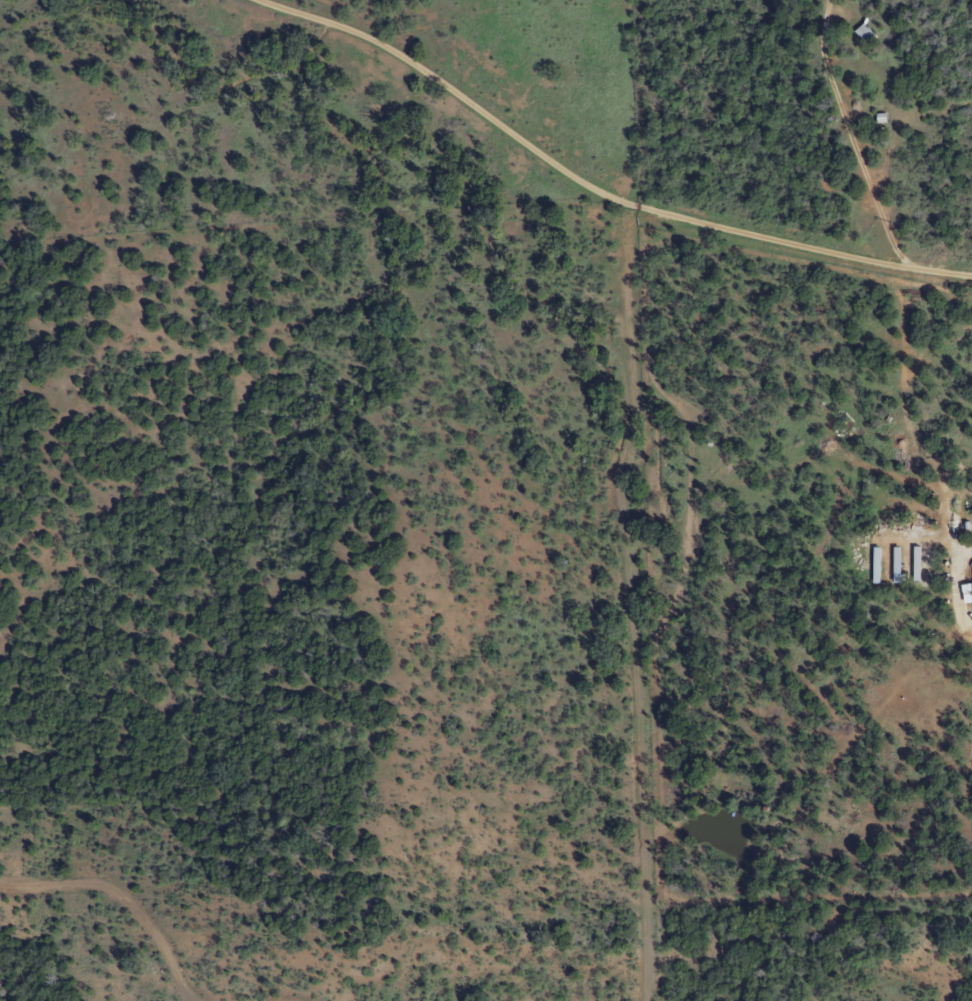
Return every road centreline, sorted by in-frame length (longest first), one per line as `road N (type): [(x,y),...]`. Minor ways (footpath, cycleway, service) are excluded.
road 1 (track): [(672,216),(624,222),(622,261),(628,416),(619,478),(642,662),(647,1000)]
road 2 (track): [(199,1000),(110,888),(0,884)]

